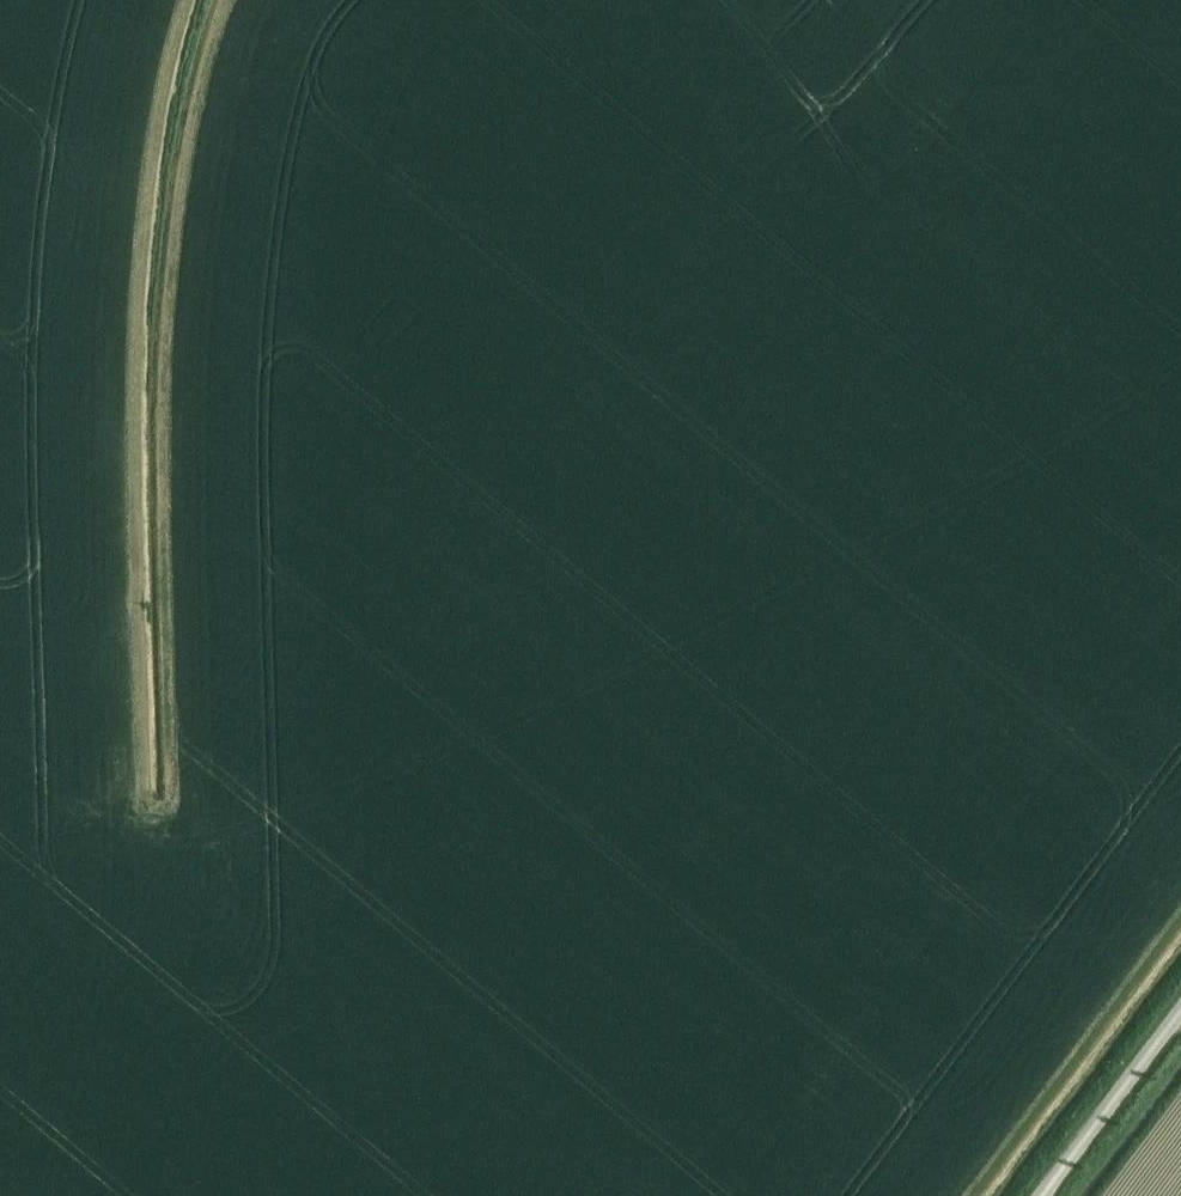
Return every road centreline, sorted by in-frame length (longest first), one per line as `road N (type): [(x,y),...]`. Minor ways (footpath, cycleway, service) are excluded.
road 1 (unclassified): [(1043,1195),(1180,1011)]

